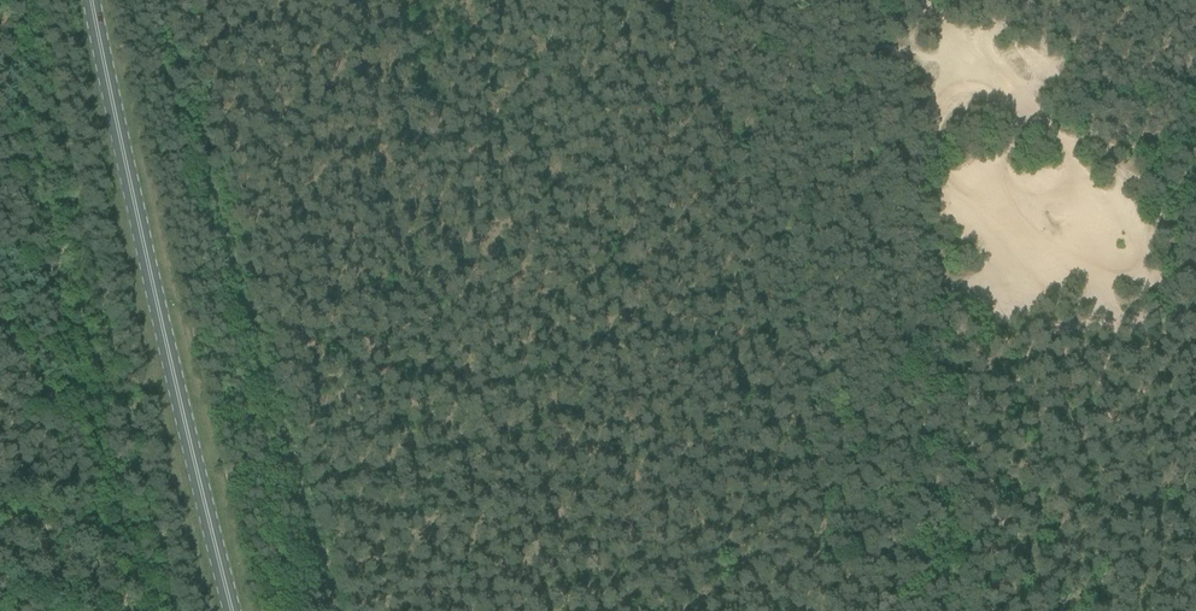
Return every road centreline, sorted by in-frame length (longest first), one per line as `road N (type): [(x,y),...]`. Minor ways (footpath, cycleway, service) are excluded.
road 1 (primary): [(232,610),(180,425),(91,0)]

